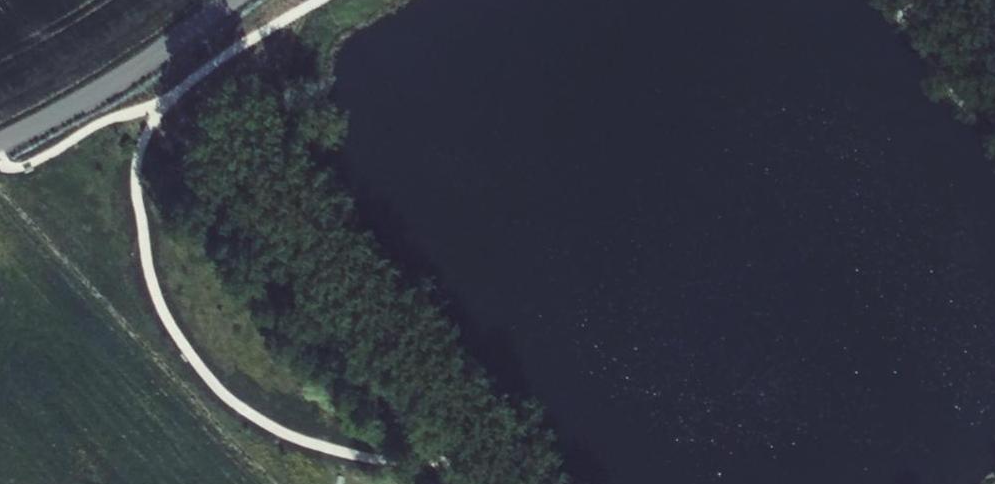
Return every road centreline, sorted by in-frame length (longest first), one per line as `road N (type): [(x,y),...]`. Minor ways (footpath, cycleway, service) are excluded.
road 1 (unclassified): [(231,0),(126,75),(0,143)]

